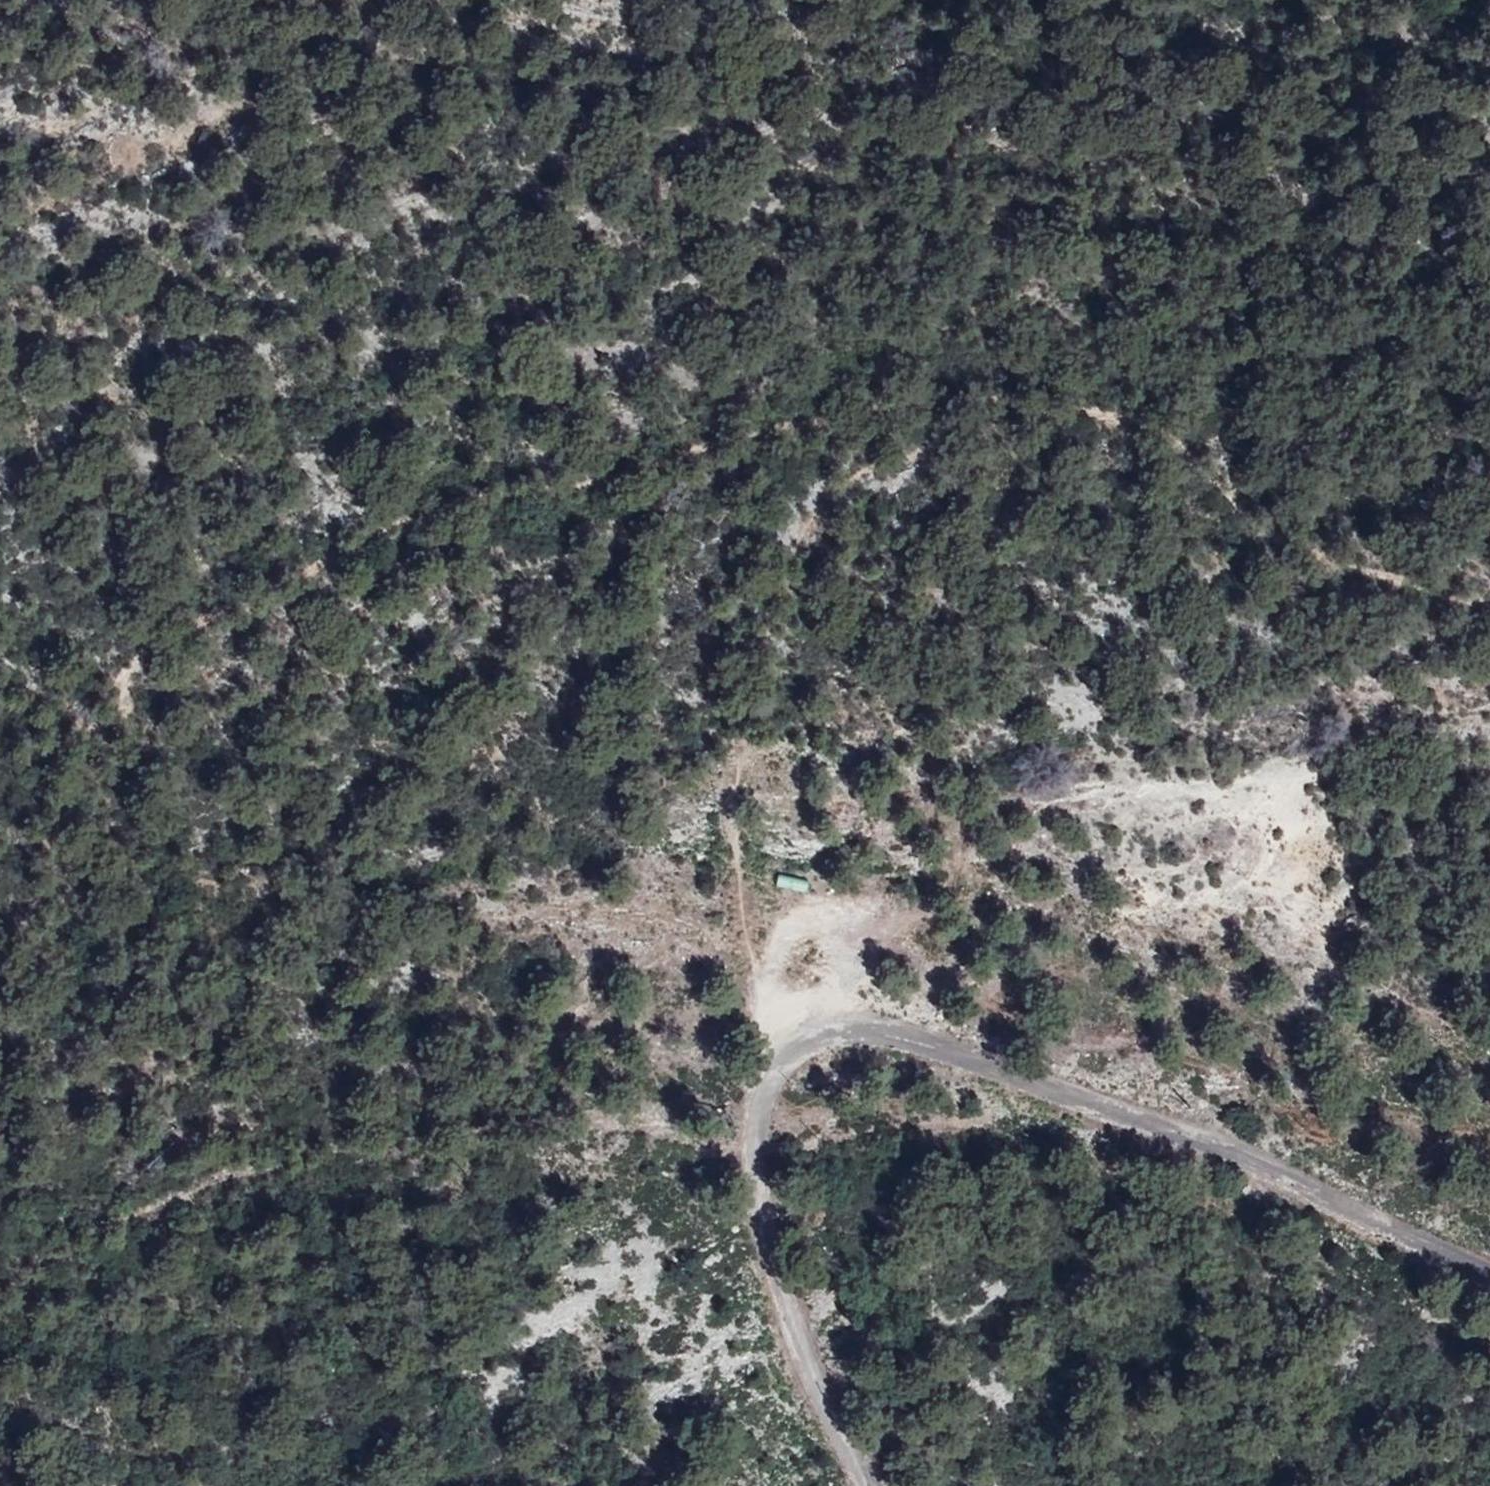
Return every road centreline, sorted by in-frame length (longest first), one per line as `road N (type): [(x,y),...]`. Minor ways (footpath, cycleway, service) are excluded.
road 1 (unclassified): [(864,1485),(795,1343),(755,1214),(752,1128),(773,1068),(824,1038),(924,1033),(1153,1112)]
road 2 (unclassified): [(1489,1264),(1153,1112)]

